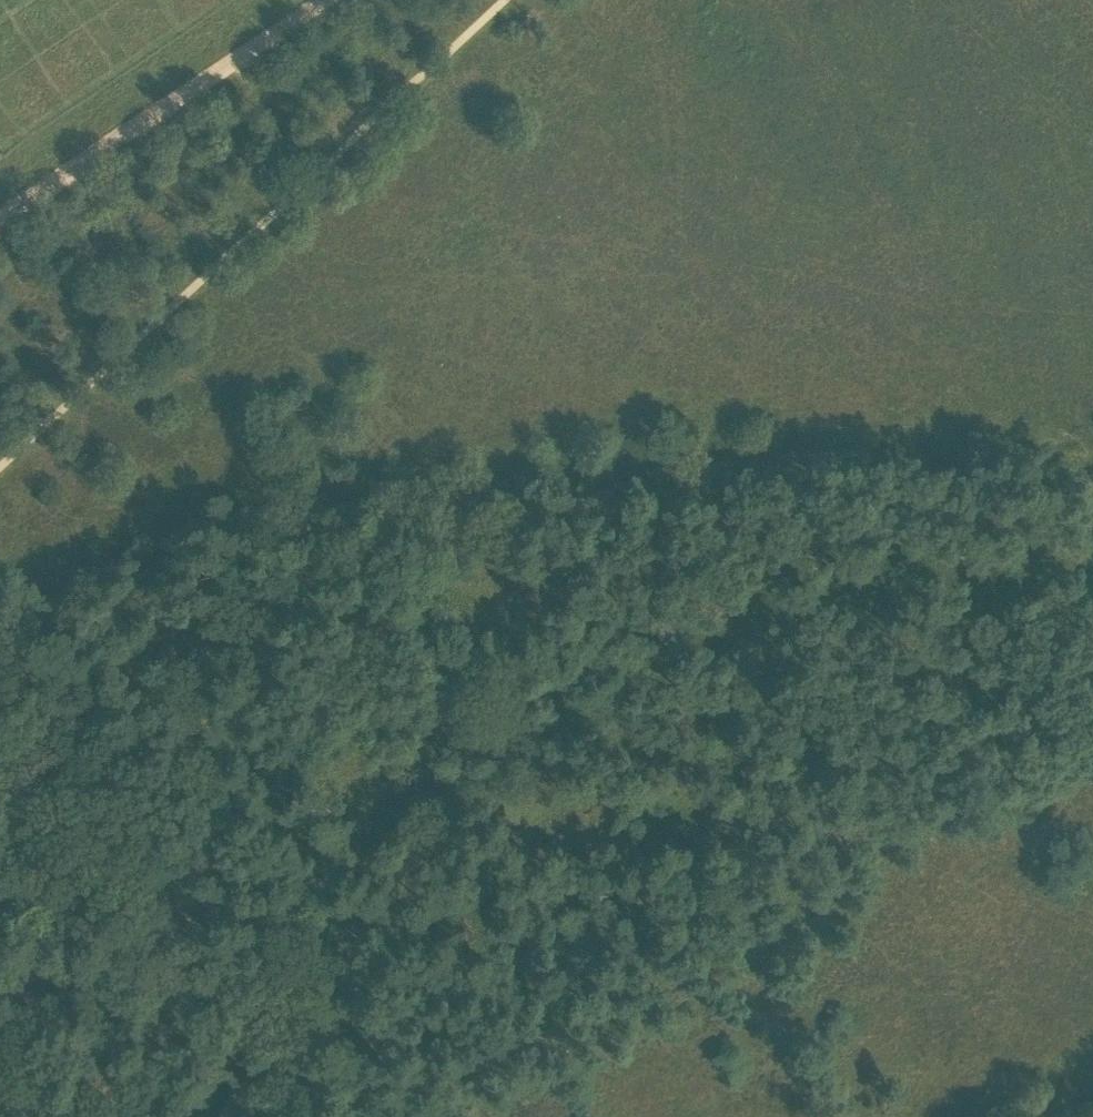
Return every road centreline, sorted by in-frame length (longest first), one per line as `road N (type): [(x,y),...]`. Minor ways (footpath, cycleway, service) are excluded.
road 1 (track): [(0,224),(333,0)]

